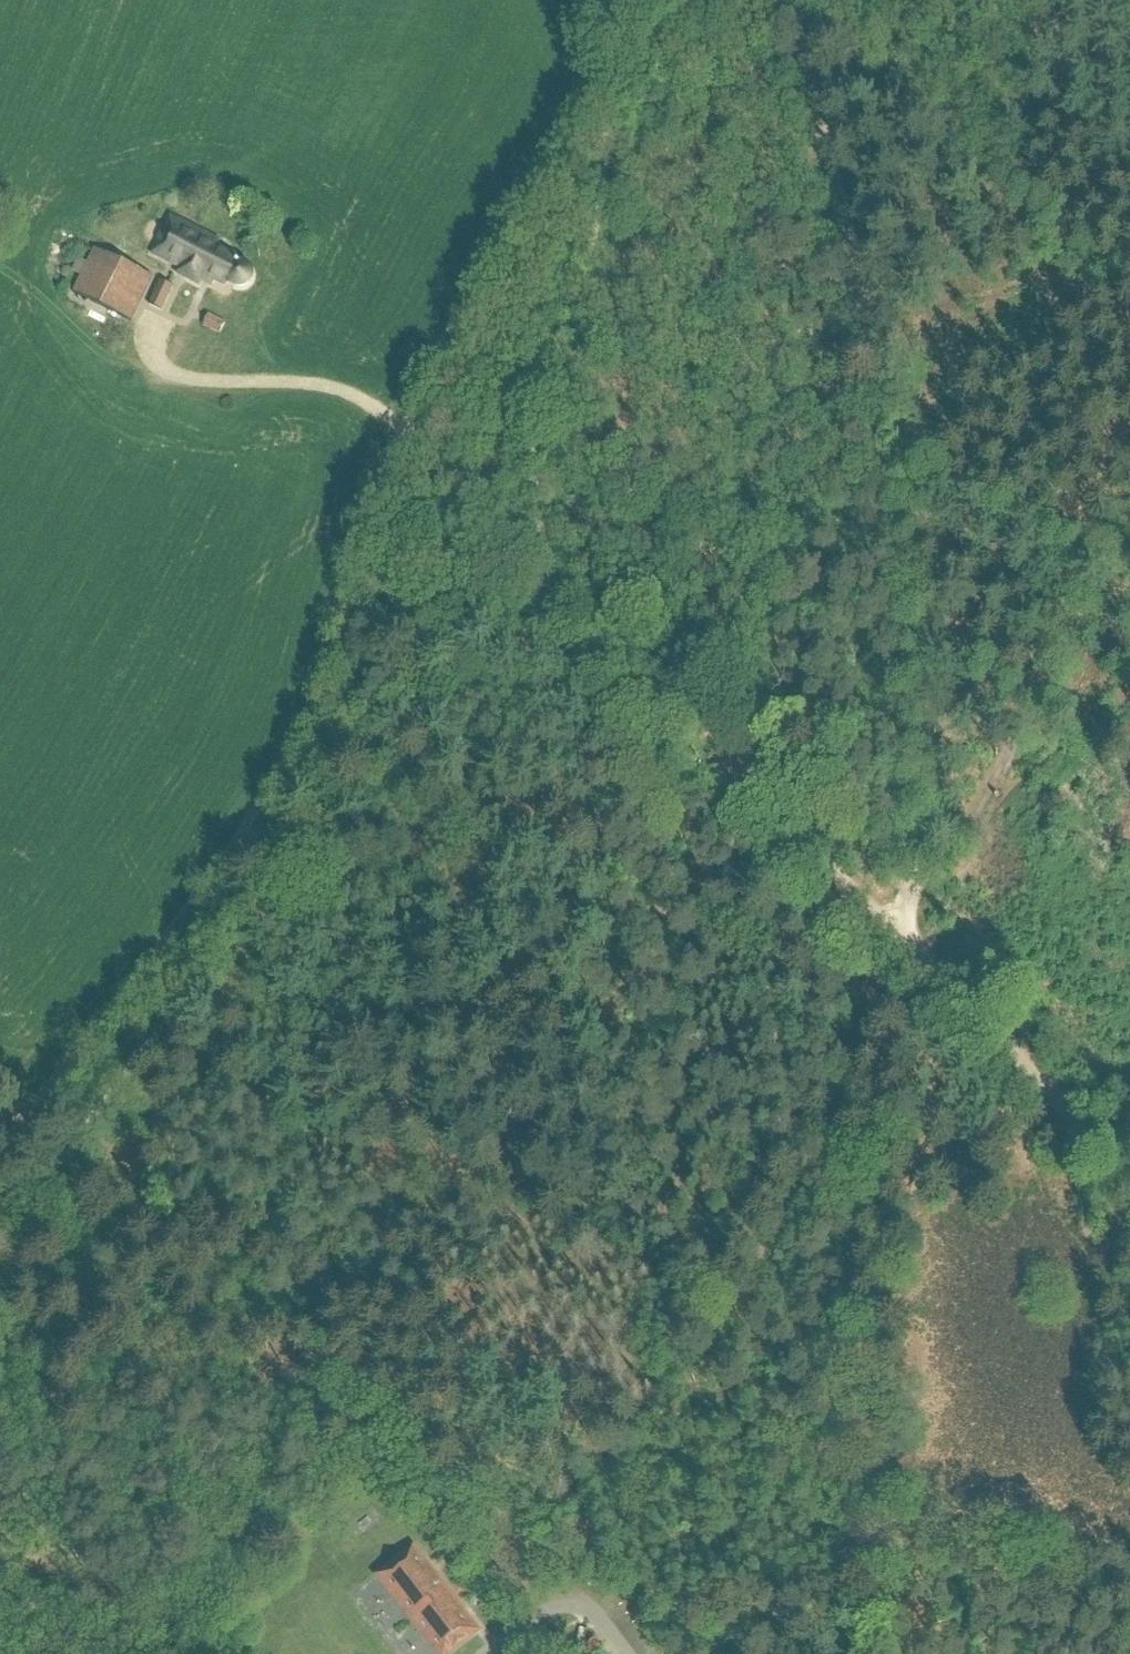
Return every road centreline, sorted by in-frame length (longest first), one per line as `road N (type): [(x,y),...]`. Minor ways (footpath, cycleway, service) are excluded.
road 1 (track): [(789,3),(884,412),(903,891)]
road 2 (track): [(399,435),(289,747),(118,1004),(59,1075),(0,1126)]
road 3 (track): [(399,435),(522,198),(600,83),(605,60),(595,0)]
road 4 (track): [(1129,296),(960,171),(816,37)]
road 5 (track): [(892,925),(604,638)]
road 6 (track): [(961,840),(1114,570),(1129,521)]
road 7 (track): [(1129,1167),(892,925)]
road 8 (track): [(604,638),(422,449),(399,435)]
road 9 (track): [(157,389),(335,388),(402,429)]

